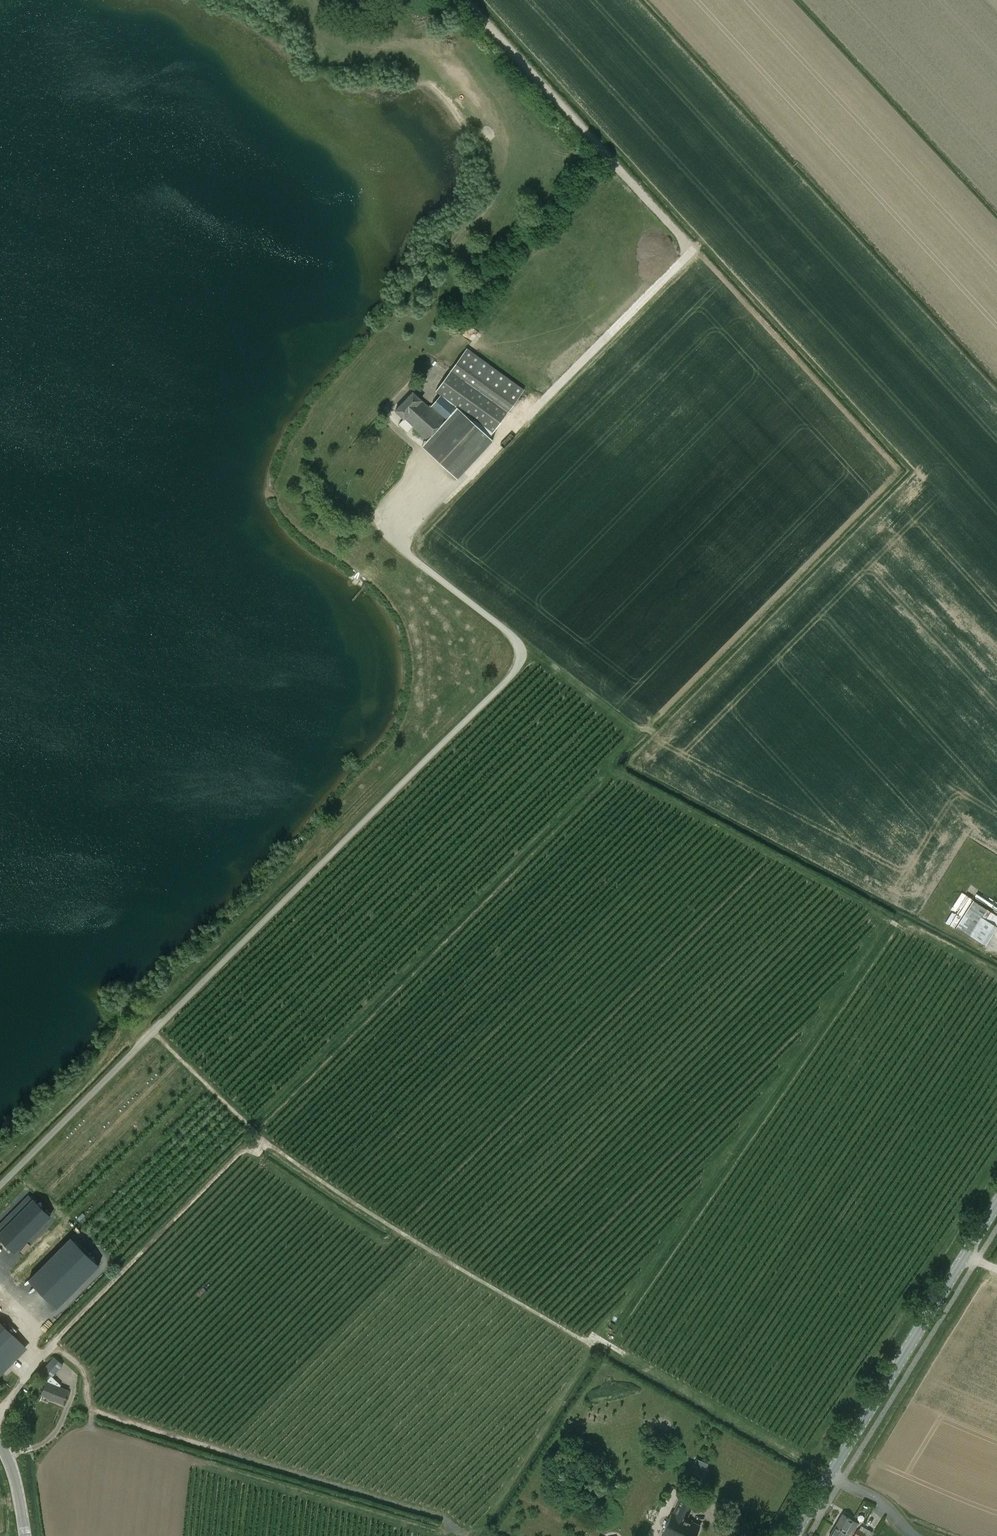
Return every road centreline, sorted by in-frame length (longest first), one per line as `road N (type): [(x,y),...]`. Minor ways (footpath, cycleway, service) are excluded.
road 1 (unclassified): [(0,1188),(521,682),(527,662),(521,641),(409,555)]
road 2 (tertiary): [(793,1535),(996,1203)]

